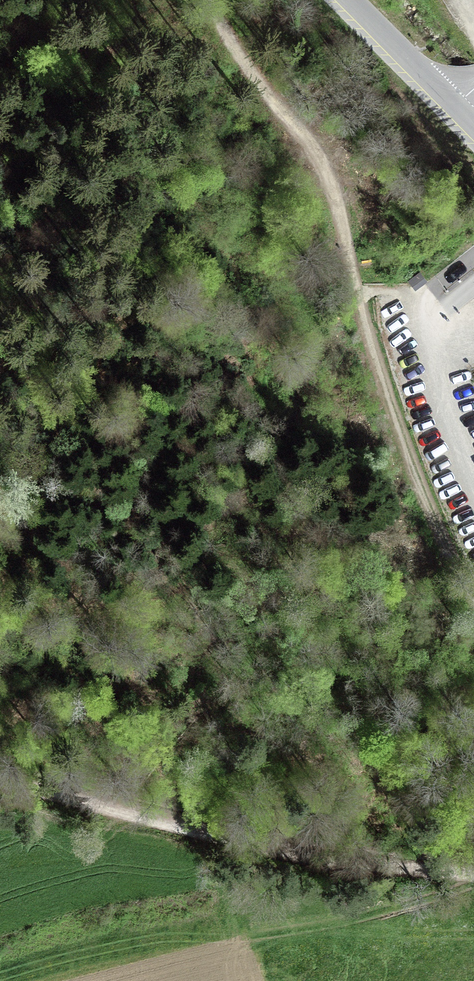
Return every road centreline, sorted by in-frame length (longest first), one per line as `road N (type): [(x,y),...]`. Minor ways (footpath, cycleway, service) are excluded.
road 1 (track): [(473,614),(416,479),(331,183),(224,34),(213,0)]
road 2 (track): [(0,772),(275,844),(473,870)]
road 3 (tertiary): [(454,104),(347,0)]

